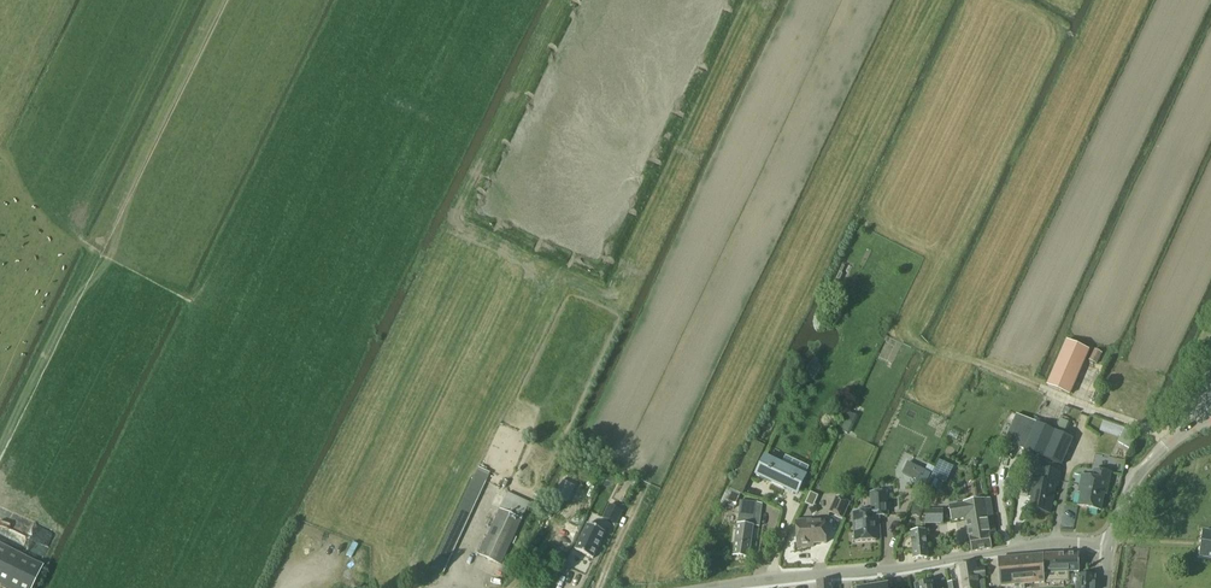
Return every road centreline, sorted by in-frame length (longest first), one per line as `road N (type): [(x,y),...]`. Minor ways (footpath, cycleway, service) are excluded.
road 1 (track): [(0,464),(228,0)]
road 2 (unclassified): [(718,587),(1057,543),(1106,547)]
road 3 (track): [(0,149),(69,238),(190,301),(215,286)]
road 4 (tertiary): [(1106,547),(1151,460),(1210,421)]
road 5 (track): [(655,469),(601,587)]

